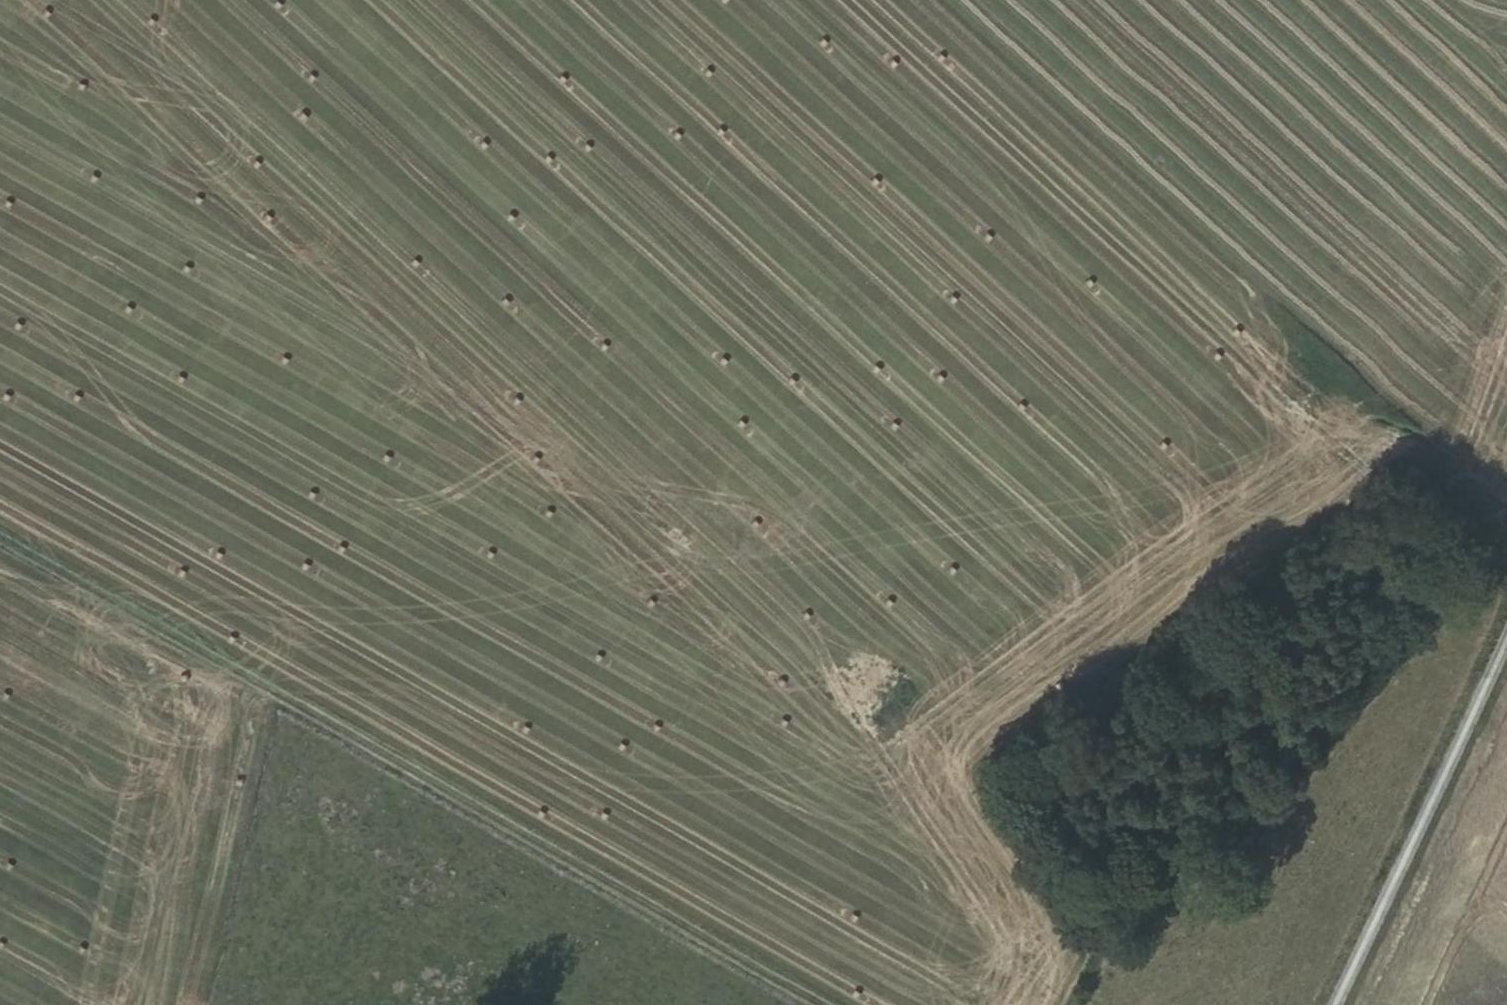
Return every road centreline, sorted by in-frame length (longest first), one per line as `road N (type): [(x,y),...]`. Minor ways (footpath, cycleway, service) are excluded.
road 1 (track): [(815,1004),(0,541)]
road 2 (unclassified): [(1506,639),(1330,1004)]

